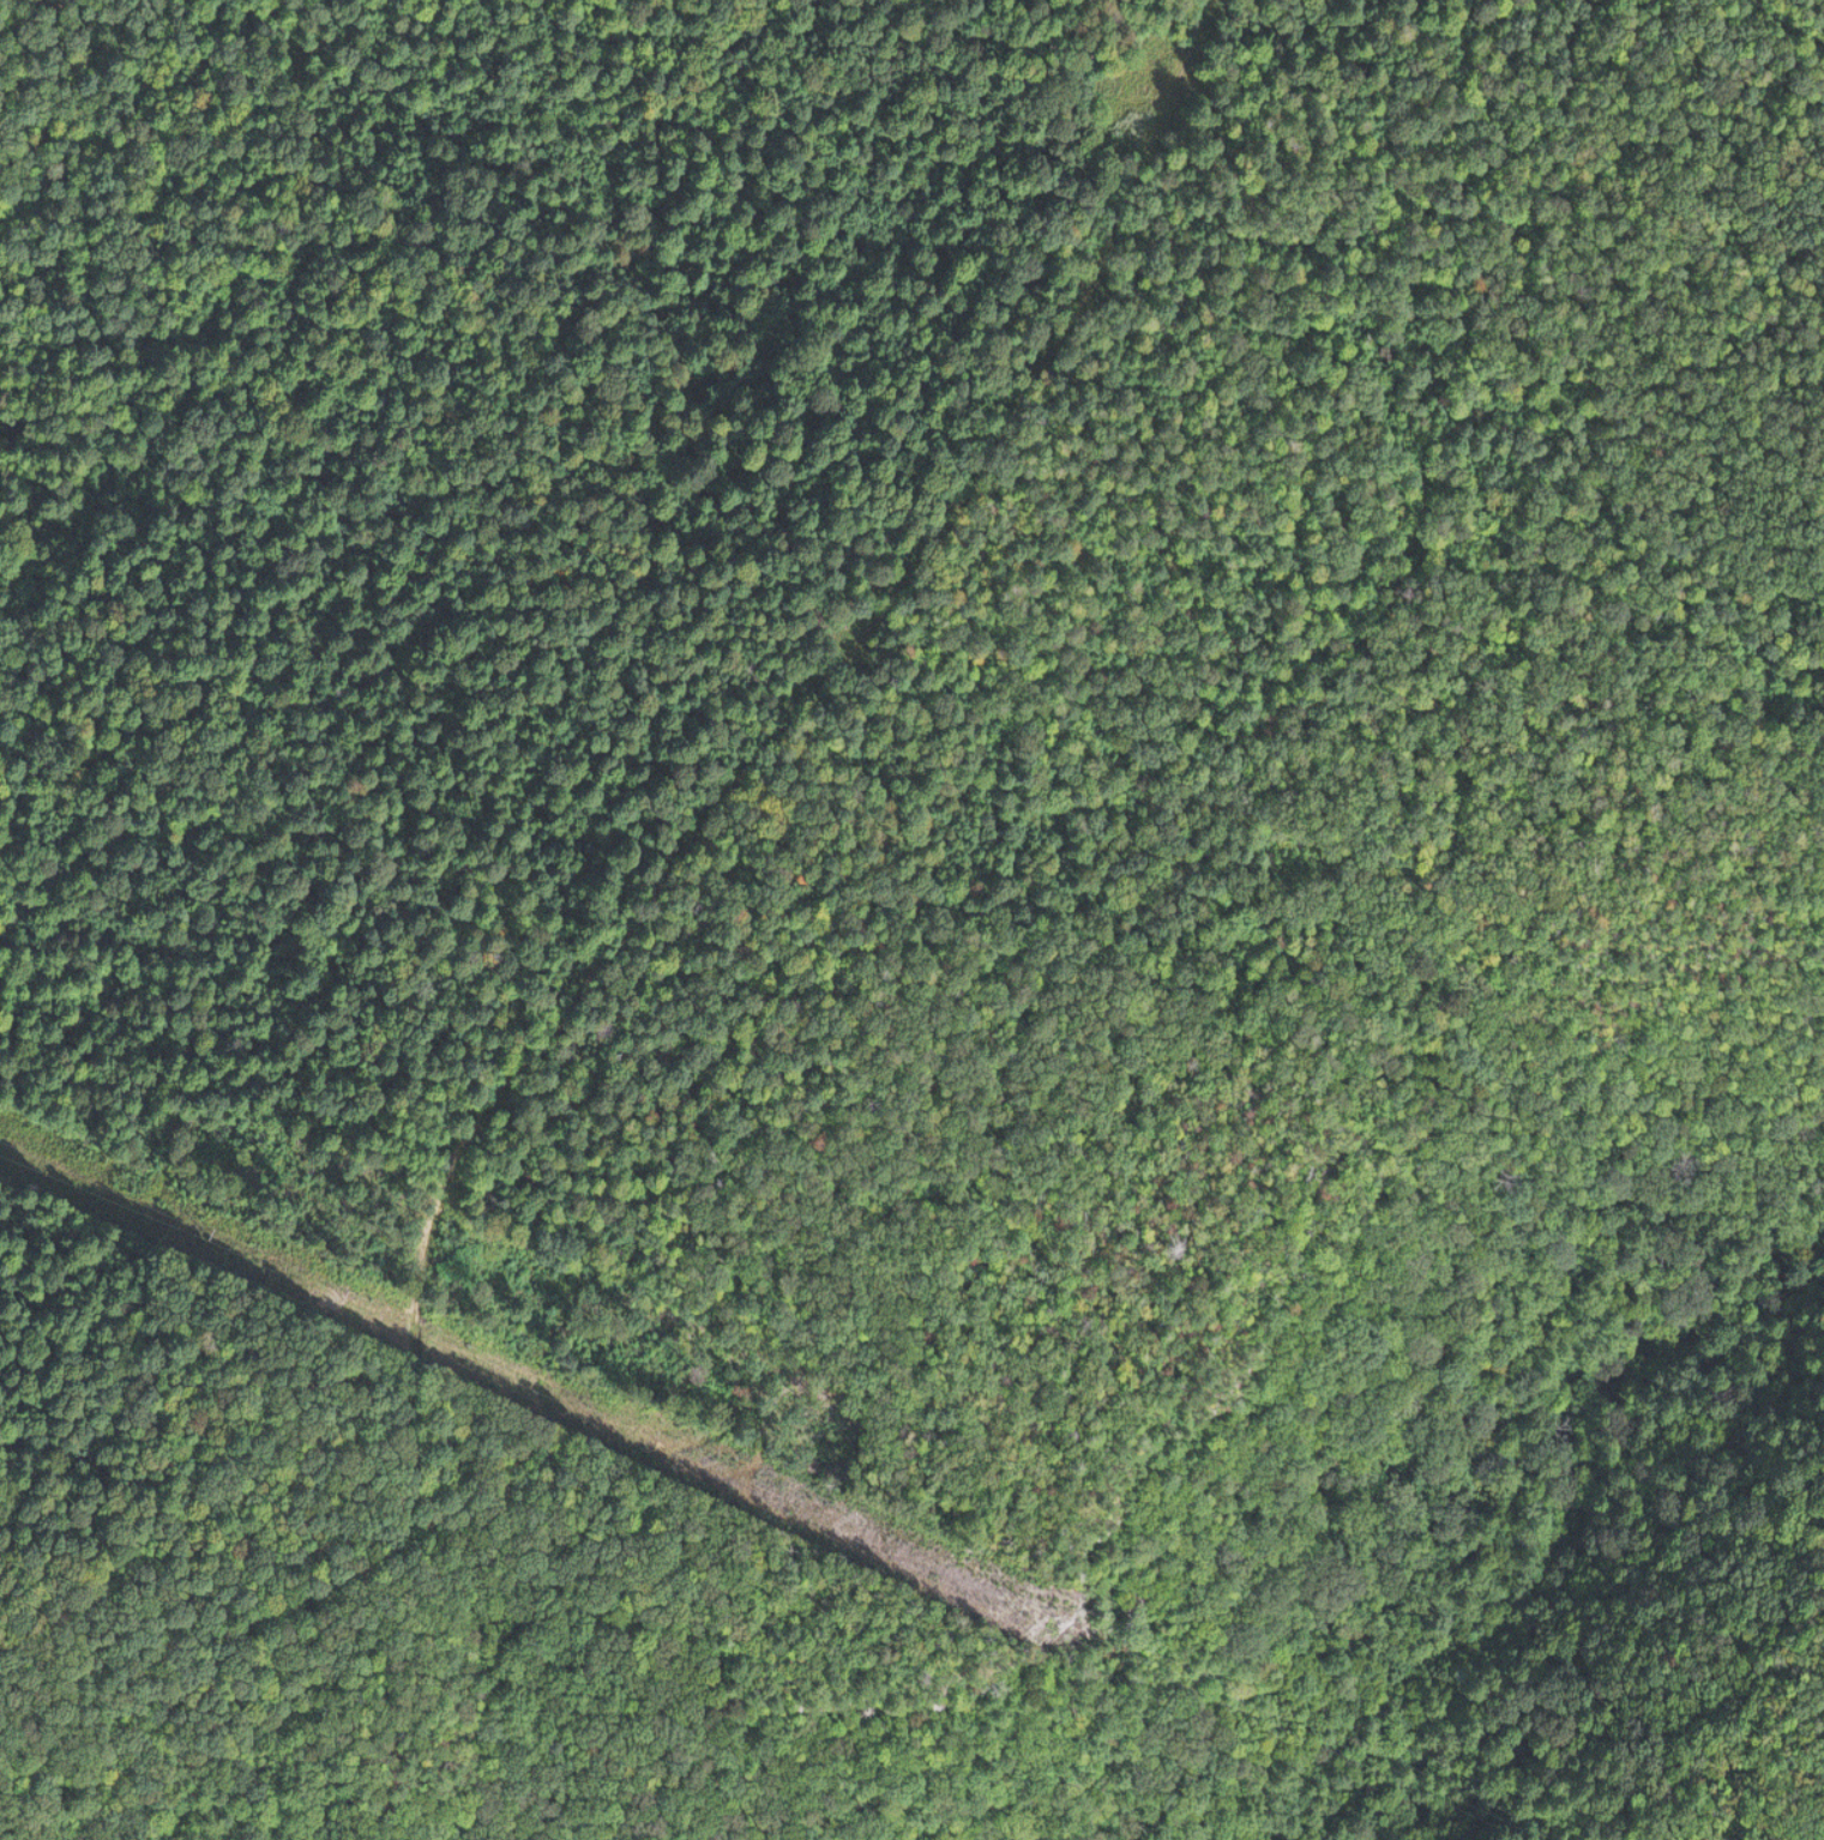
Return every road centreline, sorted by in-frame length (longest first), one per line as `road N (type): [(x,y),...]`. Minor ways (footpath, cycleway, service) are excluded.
road 1 (track): [(543,1050),(642,726),(833,555),(880,479),(1191,78),(1226,0)]

